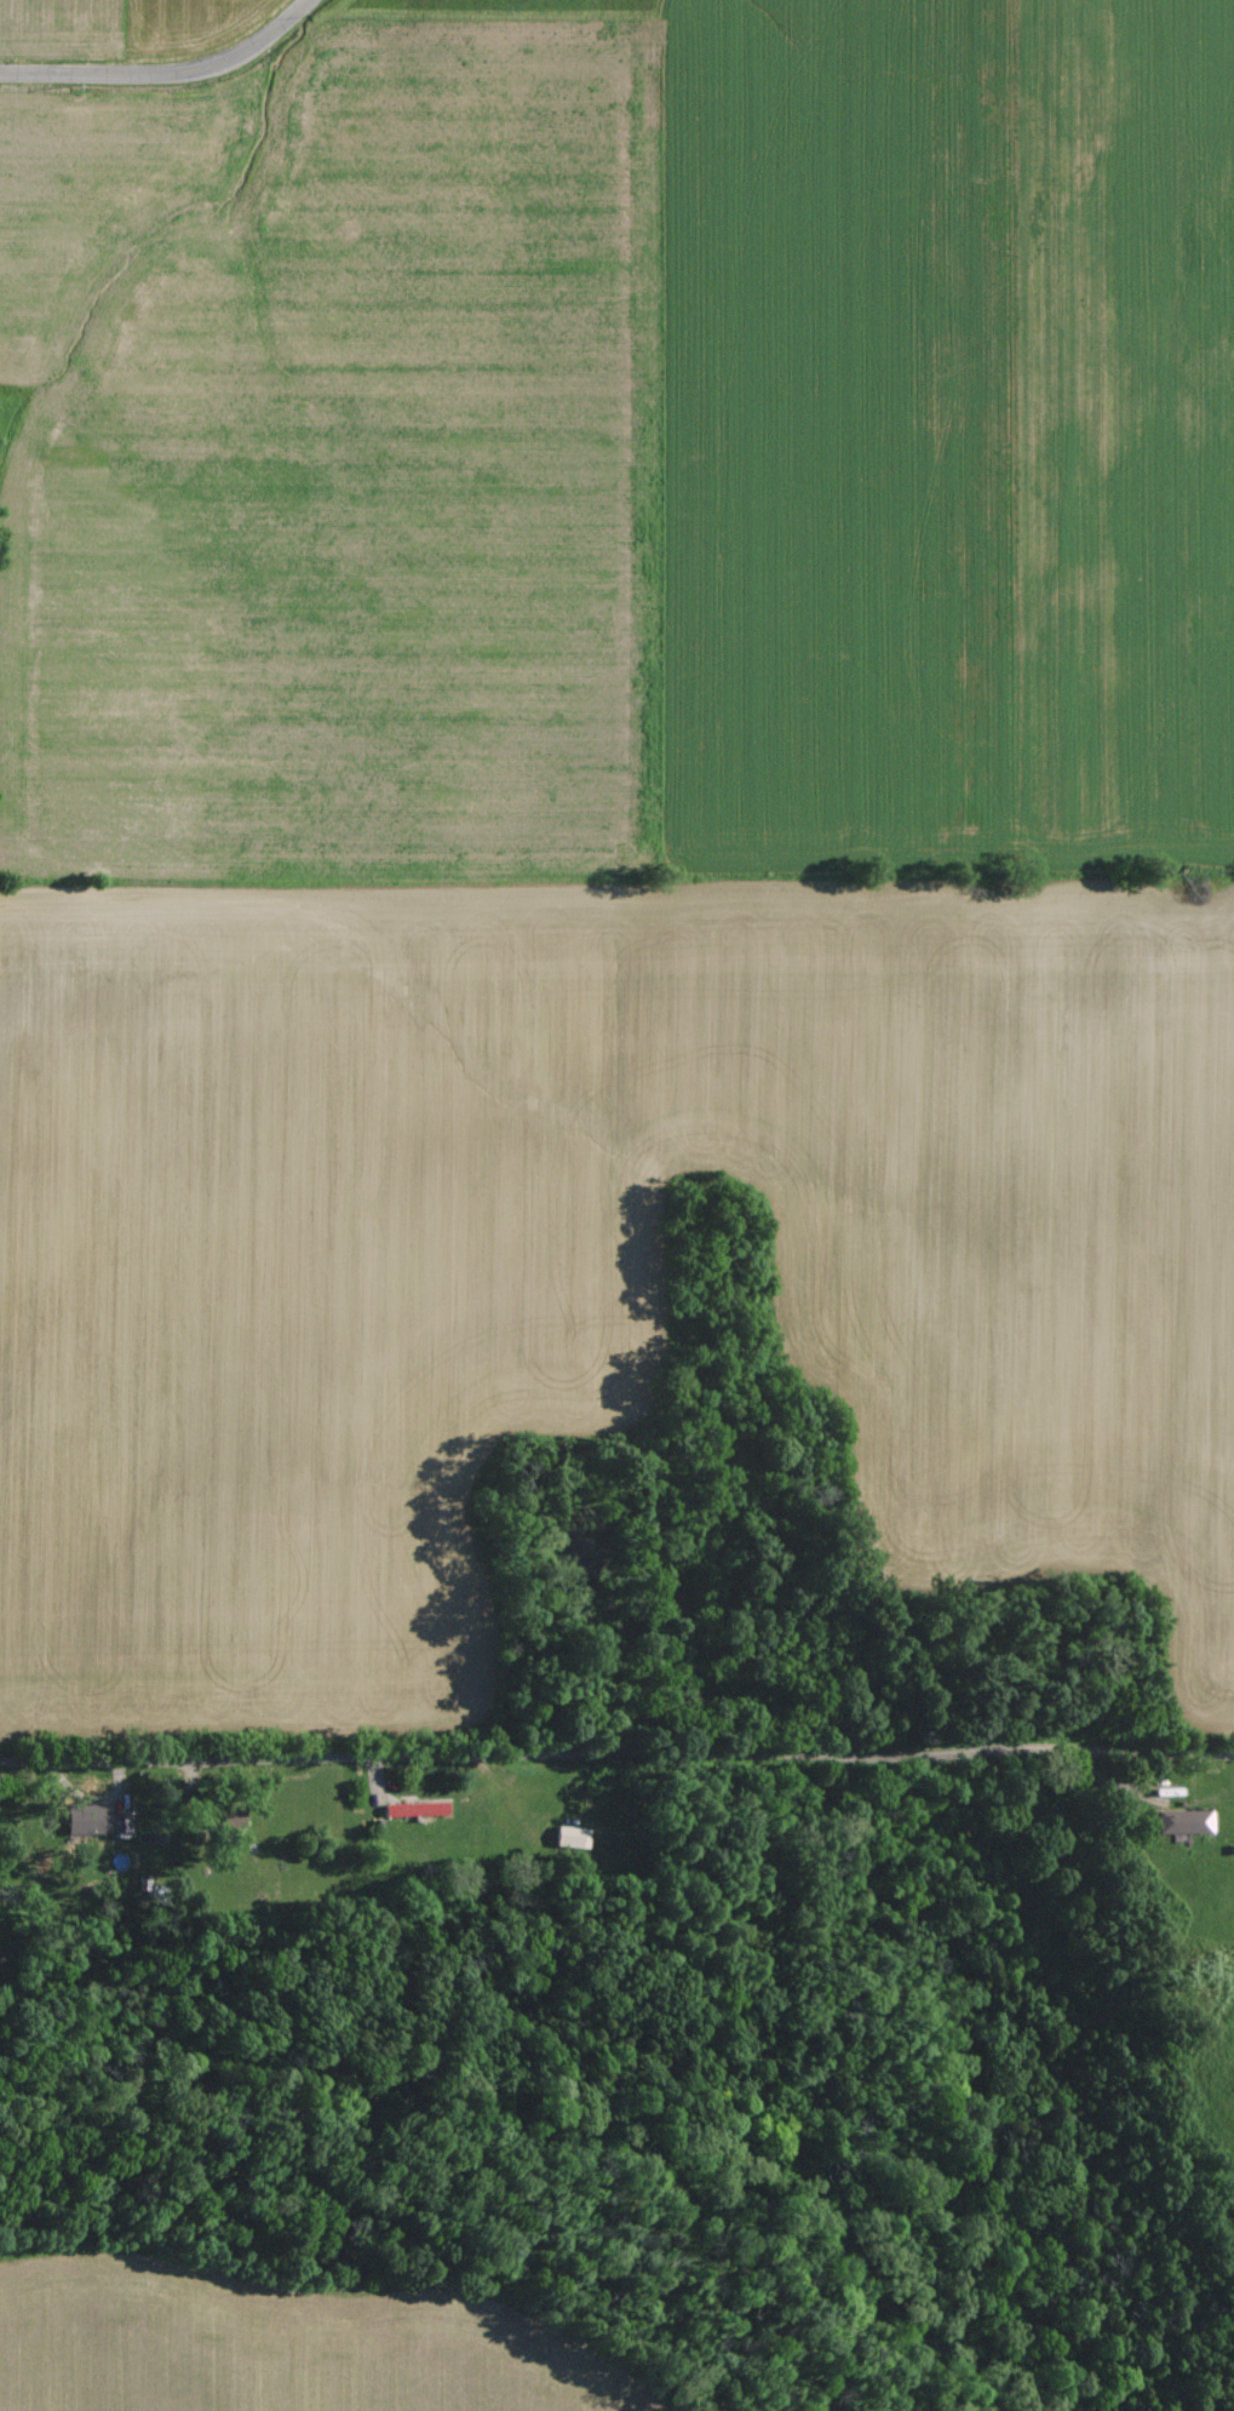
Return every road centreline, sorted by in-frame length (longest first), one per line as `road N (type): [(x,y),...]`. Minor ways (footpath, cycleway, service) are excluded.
road 1 (residential): [(0,1761),(427,1762),(1073,1746),(1233,1757)]
road 2 (secondary): [(0,79),(201,74),(241,59),(310,0)]

